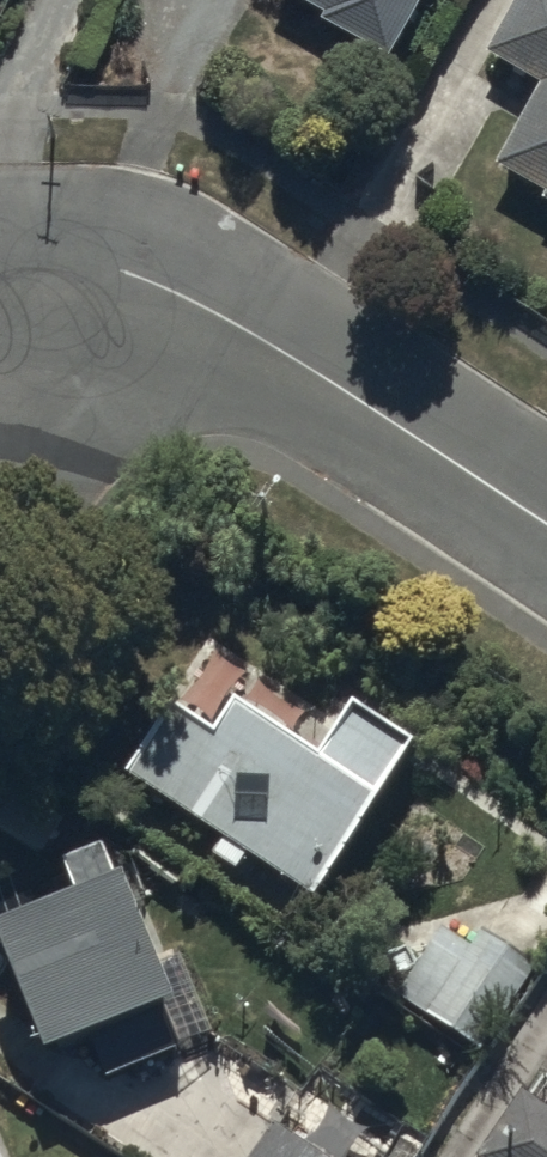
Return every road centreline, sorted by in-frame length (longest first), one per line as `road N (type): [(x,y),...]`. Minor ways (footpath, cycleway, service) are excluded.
road 1 (residential): [(31,256),(126,271),(201,306),(546,525)]
road 2 (residential): [(0,399),(31,256)]

